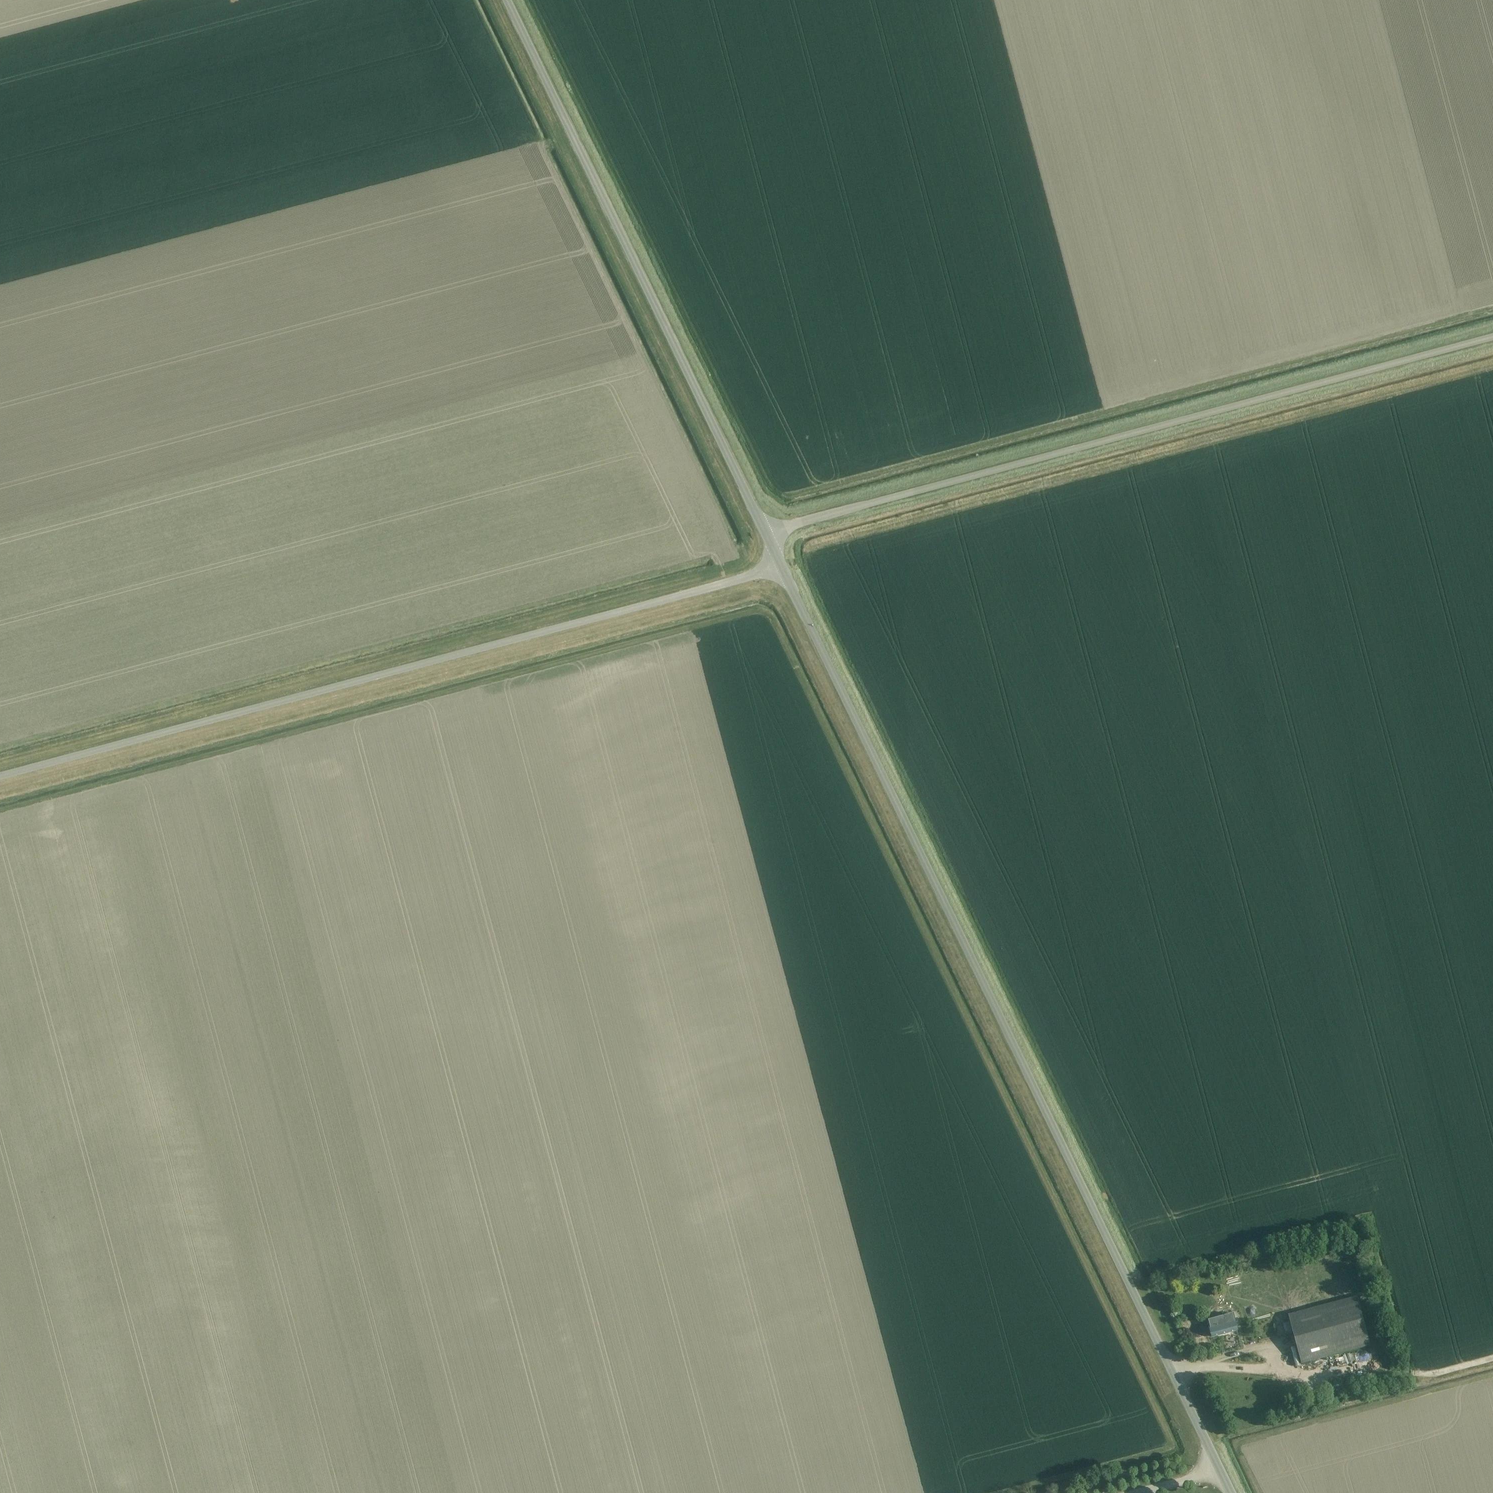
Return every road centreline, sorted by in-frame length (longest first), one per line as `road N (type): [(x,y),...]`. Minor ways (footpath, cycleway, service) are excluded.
road 1 (unclassified): [(1230,1492),(781,565)]
road 2 (unclassified): [(0,778),(781,565)]
road 3 (unclassified): [(768,532),(1492,338)]
road 4 (unclassified): [(768,532),(509,0)]

